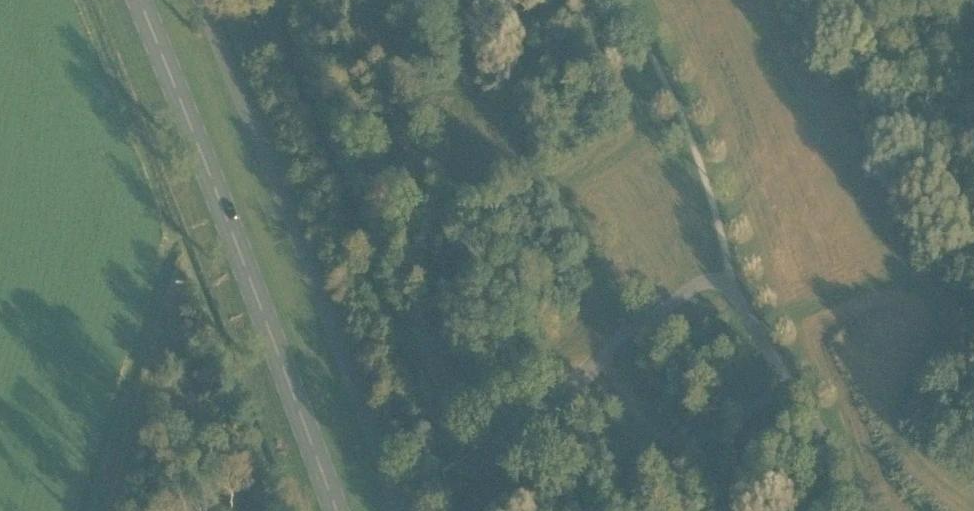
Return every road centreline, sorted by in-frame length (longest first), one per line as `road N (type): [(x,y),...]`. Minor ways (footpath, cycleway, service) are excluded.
road 1 (unclassified): [(401,510),(201,0)]
road 2 (secondary): [(337,510),(139,0)]

